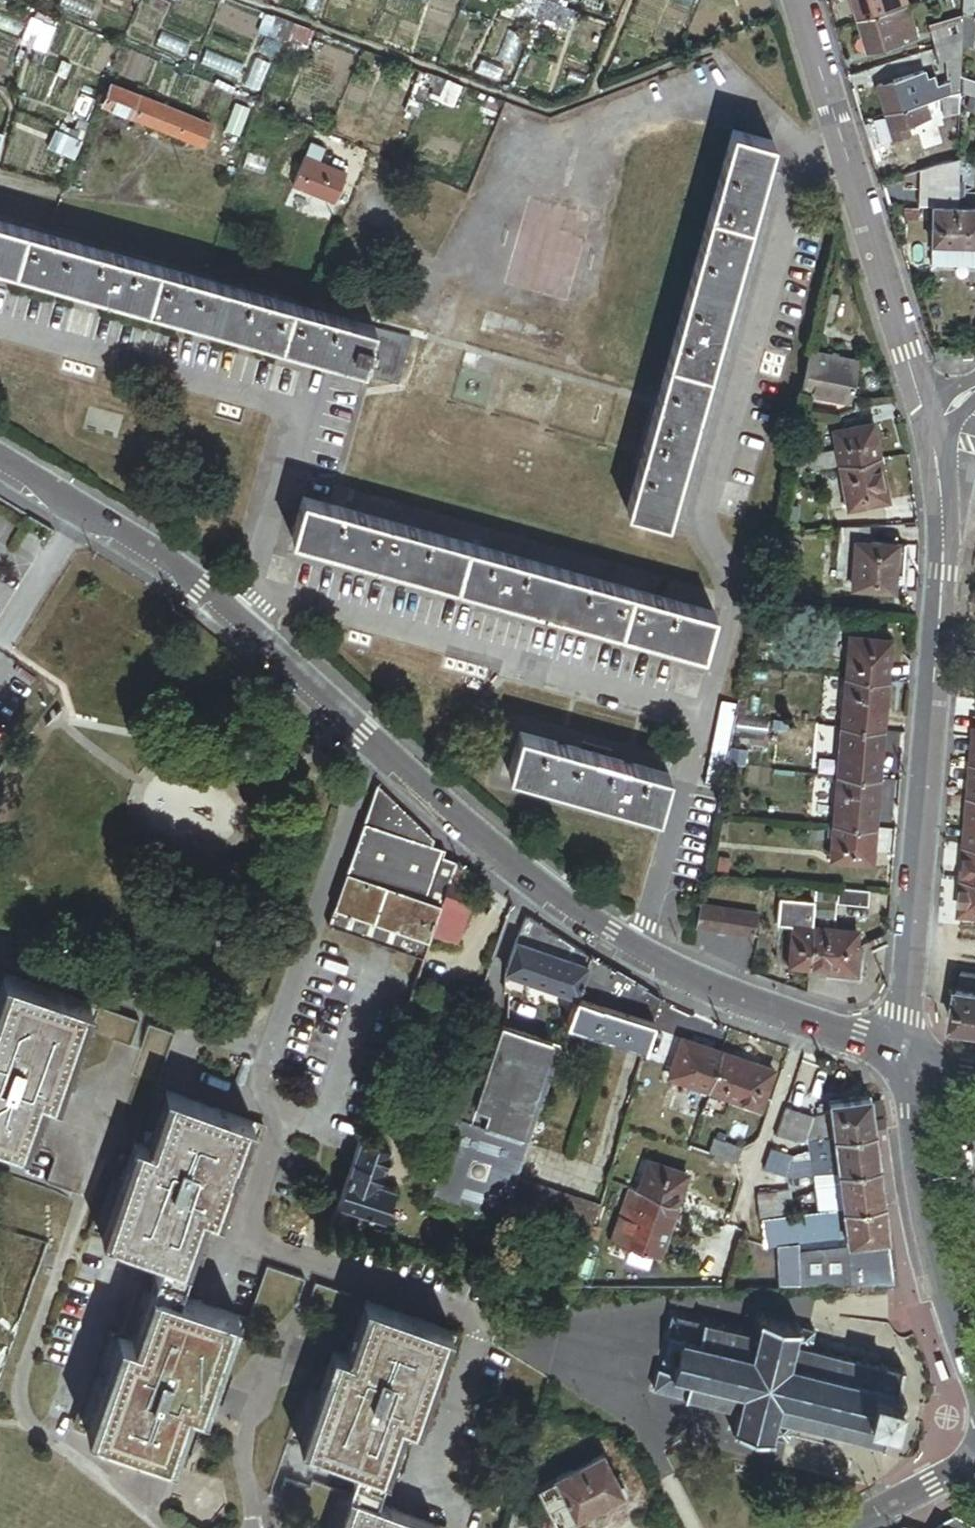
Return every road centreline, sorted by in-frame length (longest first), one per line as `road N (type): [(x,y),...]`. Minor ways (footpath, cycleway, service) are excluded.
road 1 (residential): [(466,1527),(441,1464),(484,1329),(254,1245),(293,1120),(262,1088),(267,1054),(379,752)]
road 2 (tertiary): [(379,752),(527,880),(609,938),(715,993),(906,1058)]
road 3 (residential): [(936,451),(906,1058)]
road 4 (tertiary): [(0,466),(199,588),(379,752)]
road 5 (residential): [(797,0),(936,451)]
road 6 (tertiary): [(906,1058),(927,1217),(974,1386)]
road 7 (tertiary): [(848,1527),(974,1466)]

